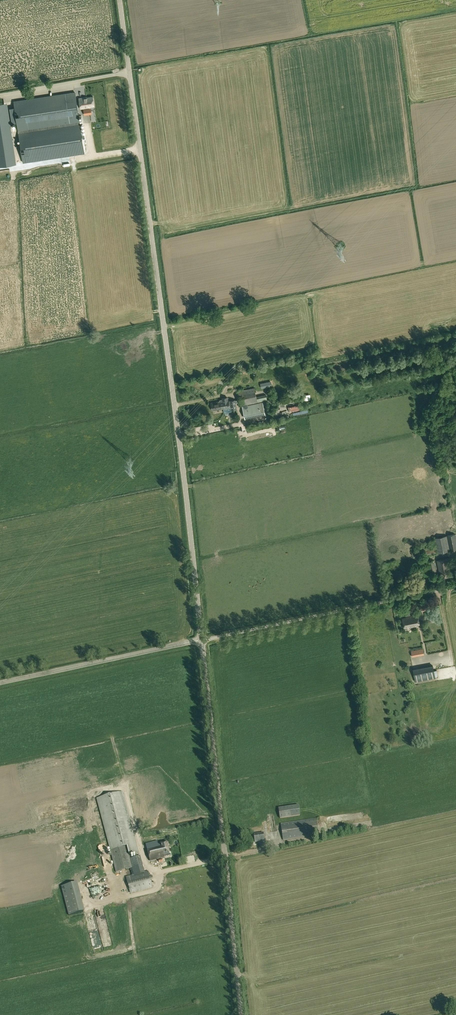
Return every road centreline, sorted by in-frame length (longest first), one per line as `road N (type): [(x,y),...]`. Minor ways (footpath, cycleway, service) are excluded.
road 1 (tertiary): [(202,641),(119,0)]
road 2 (tertiary): [(241,1014),(202,641)]
road 3 (unclassified): [(202,641),(455,587)]
road 4 (tertiary): [(0,683),(202,641)]
road 5 (track): [(129,72),(0,95)]

